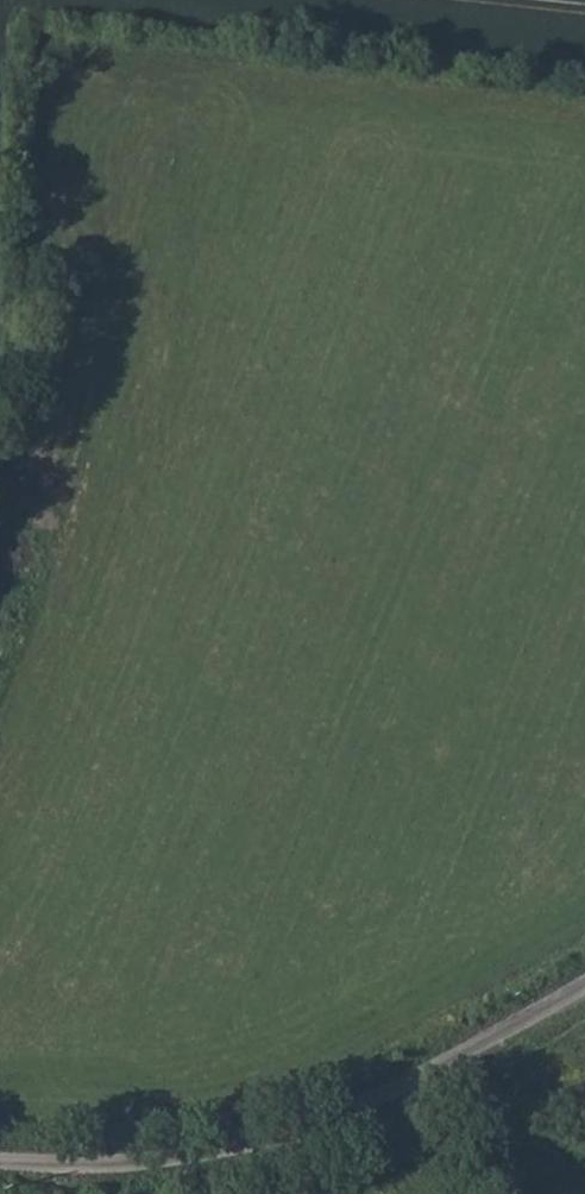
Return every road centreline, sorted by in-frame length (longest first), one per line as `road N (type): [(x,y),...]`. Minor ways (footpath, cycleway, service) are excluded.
road 1 (unclassified): [(584,991),(431,1077),(213,1160),(0,1169)]

